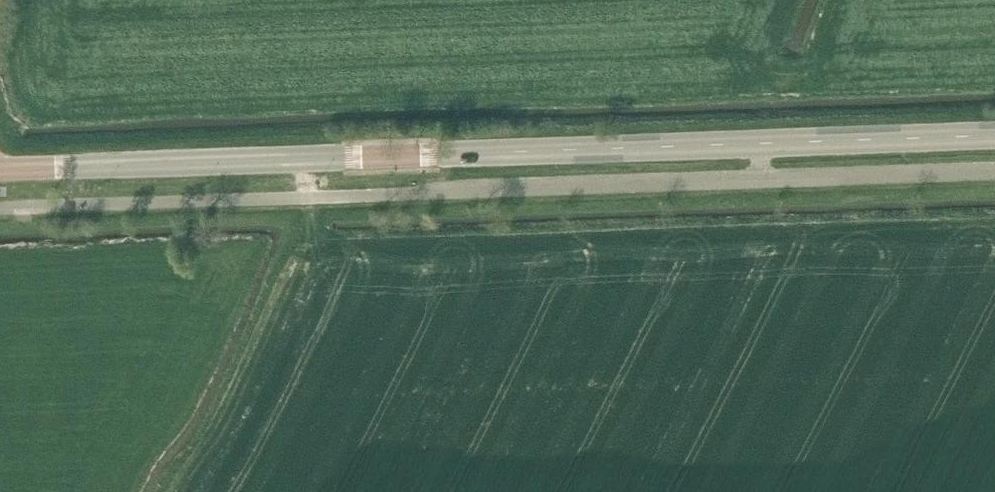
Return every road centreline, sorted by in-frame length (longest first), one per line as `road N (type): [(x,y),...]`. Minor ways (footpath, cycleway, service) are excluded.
road 1 (secondary): [(758,144),(0,169)]
road 2 (unclassified): [(430,190),(760,180)]
road 3 (secondary): [(994,135),(758,144)]
road 4 (unclassified): [(760,180),(994,172)]

